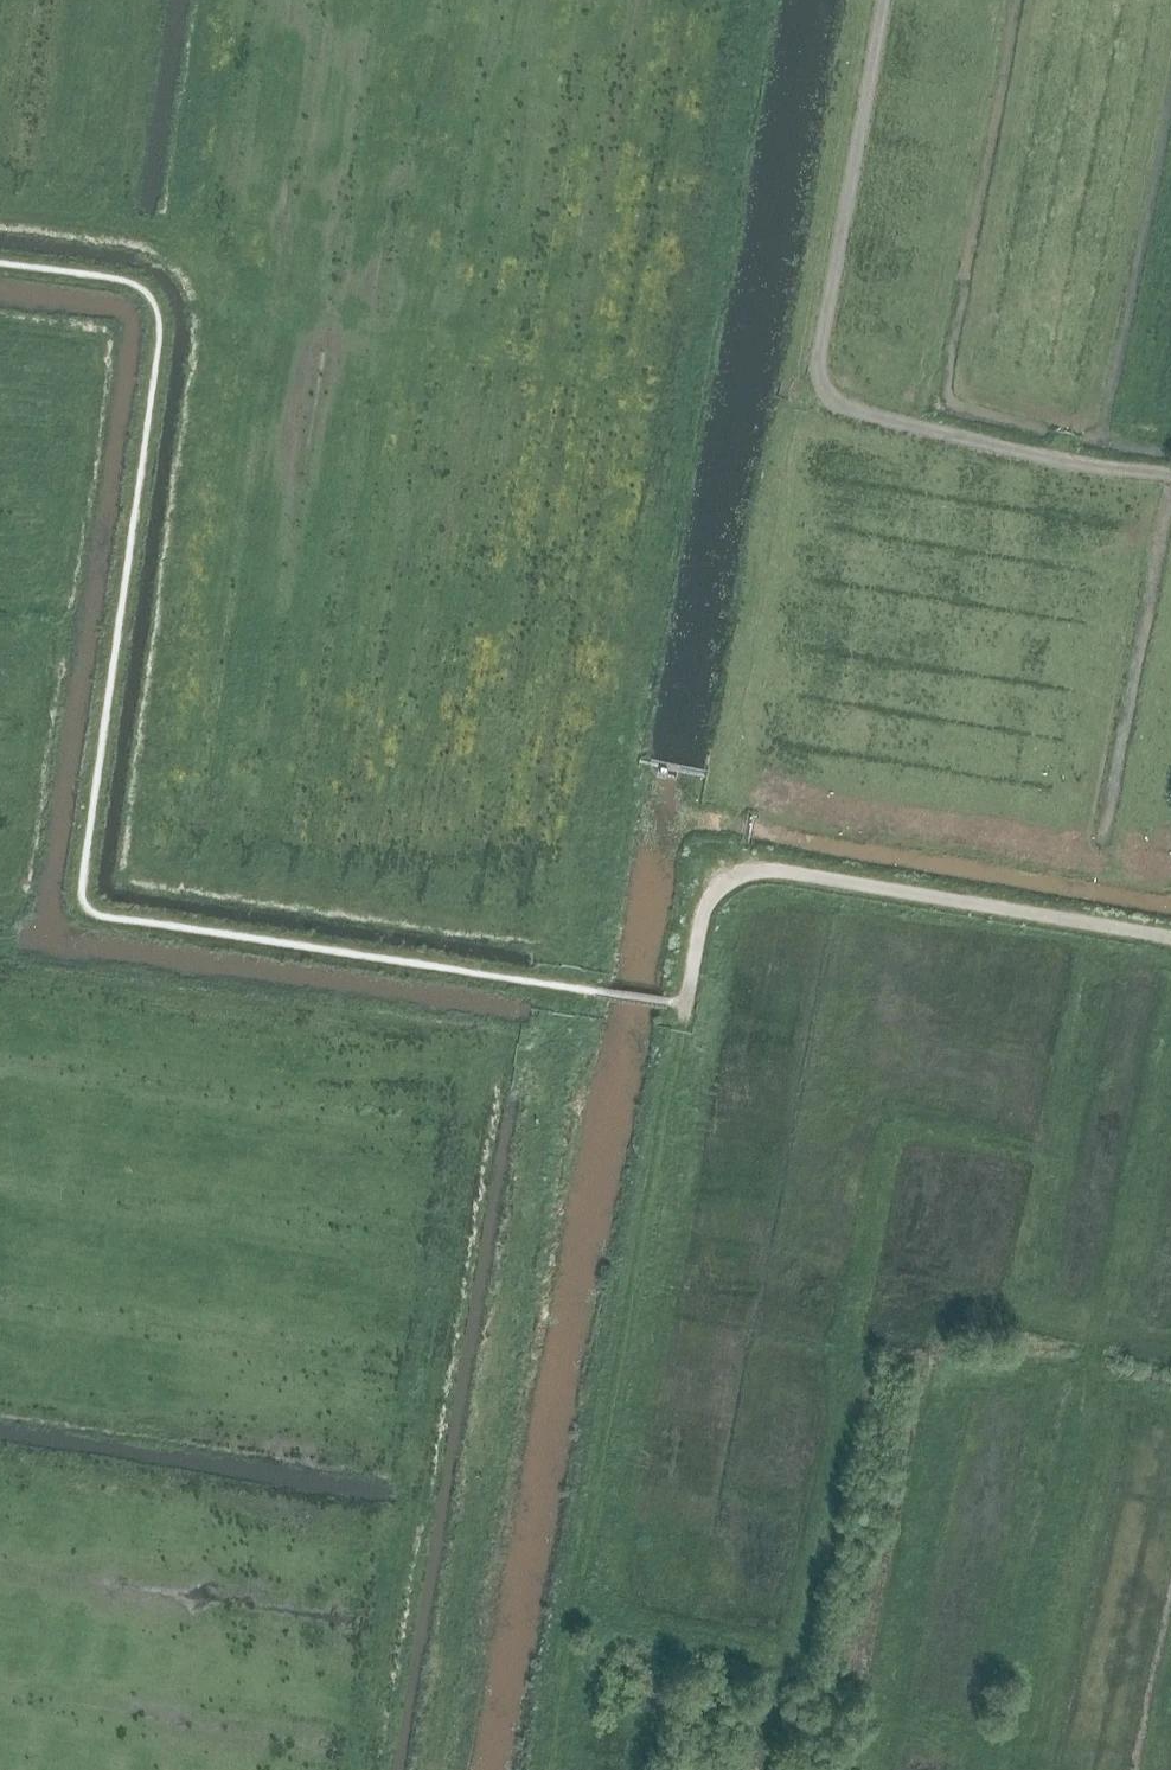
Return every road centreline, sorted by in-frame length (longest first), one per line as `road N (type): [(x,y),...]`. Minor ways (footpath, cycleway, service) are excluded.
road 1 (unclassified): [(1170,476),(996,447),(829,400),(817,365),(880,0)]
road 2 (track): [(1170,938),(766,876),(721,897),(694,1009),(664,1002)]

